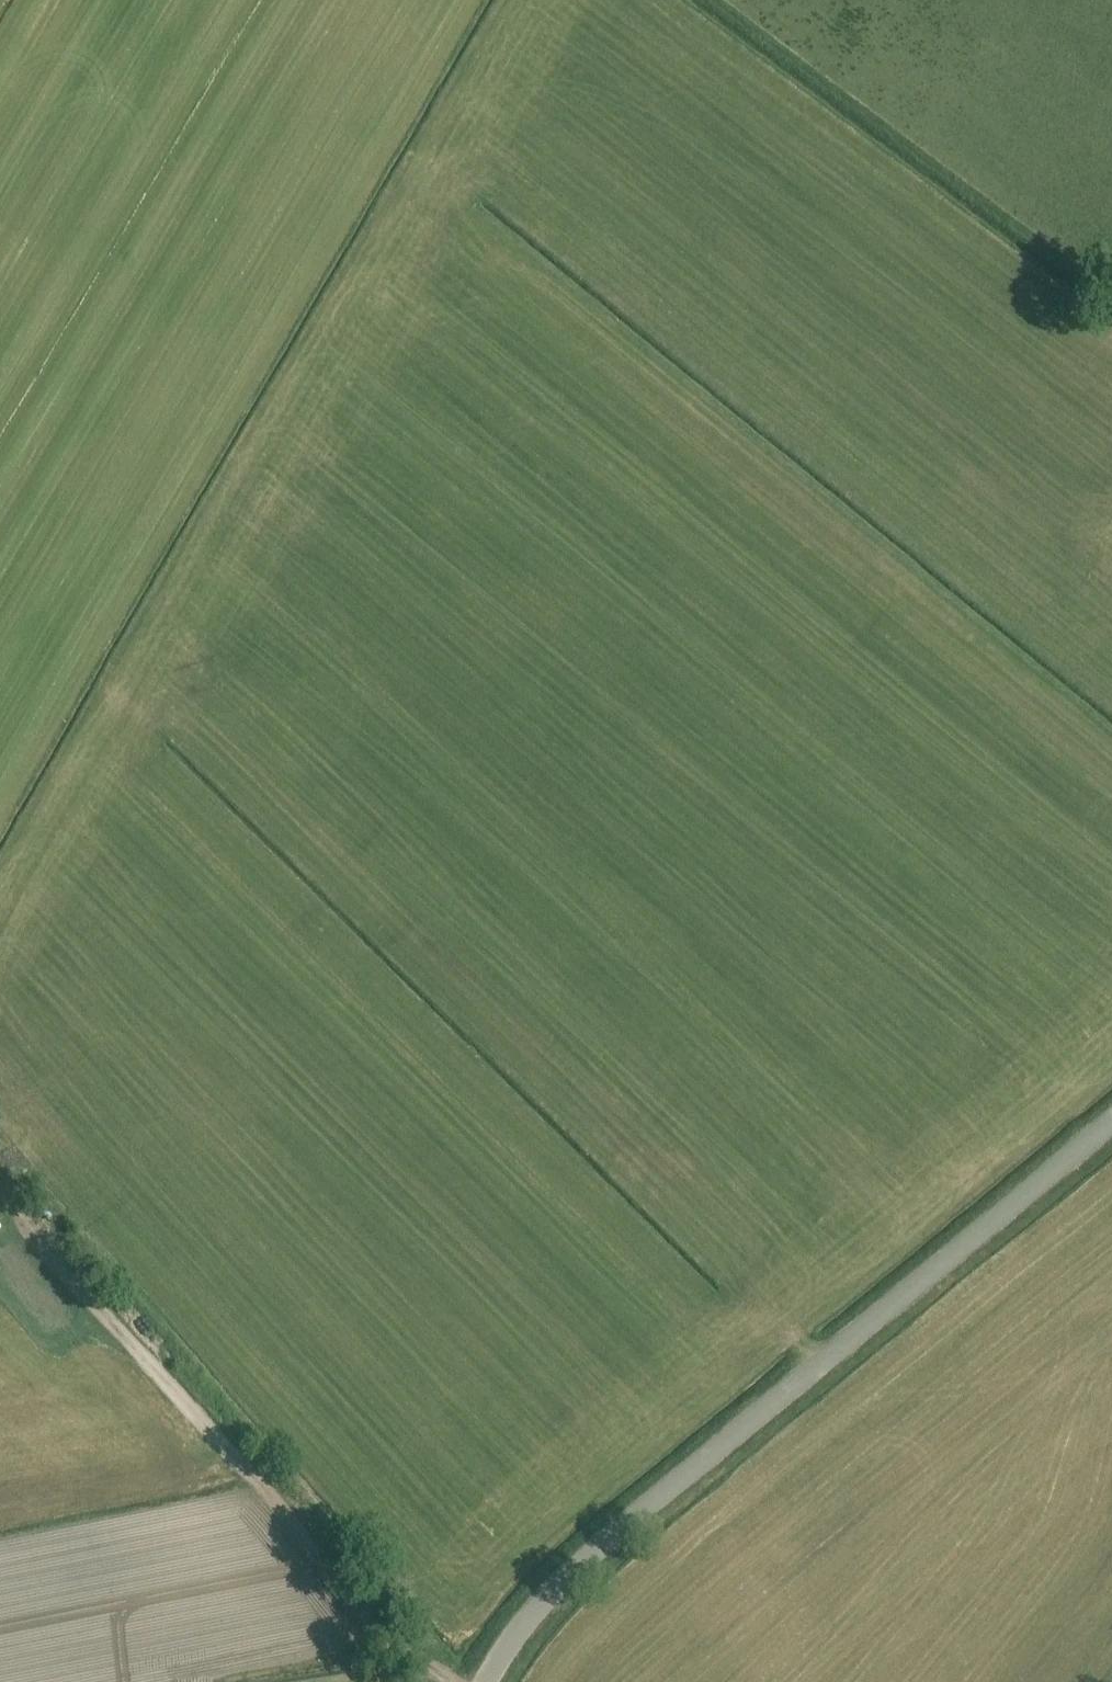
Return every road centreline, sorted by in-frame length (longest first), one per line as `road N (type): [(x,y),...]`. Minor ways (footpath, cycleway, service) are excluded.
road 1 (unclassified): [(487,1681),(576,1565),(1111,1118)]

